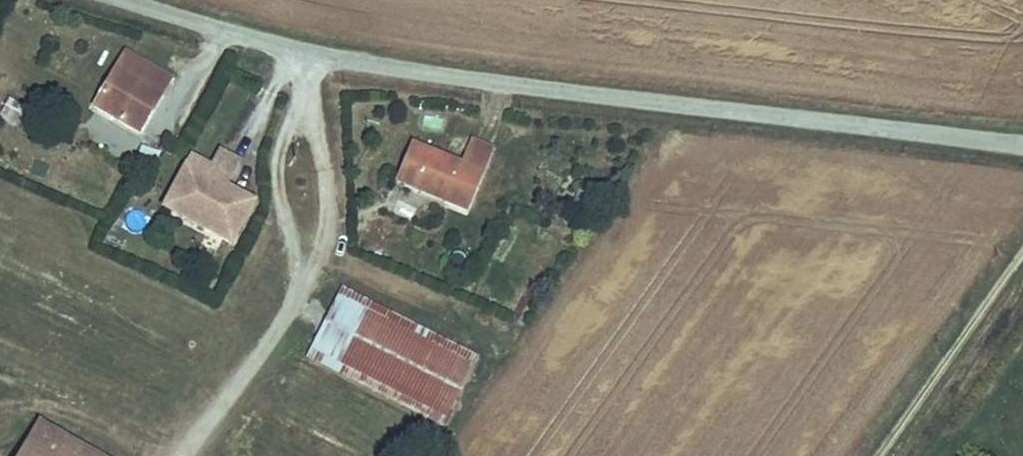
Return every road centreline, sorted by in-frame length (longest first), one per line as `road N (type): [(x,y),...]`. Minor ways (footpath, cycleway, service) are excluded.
road 1 (unclassified): [(1022,144),(480,84),(320,57),(116,0)]
road 2 (track): [(879,455),(1022,258)]

